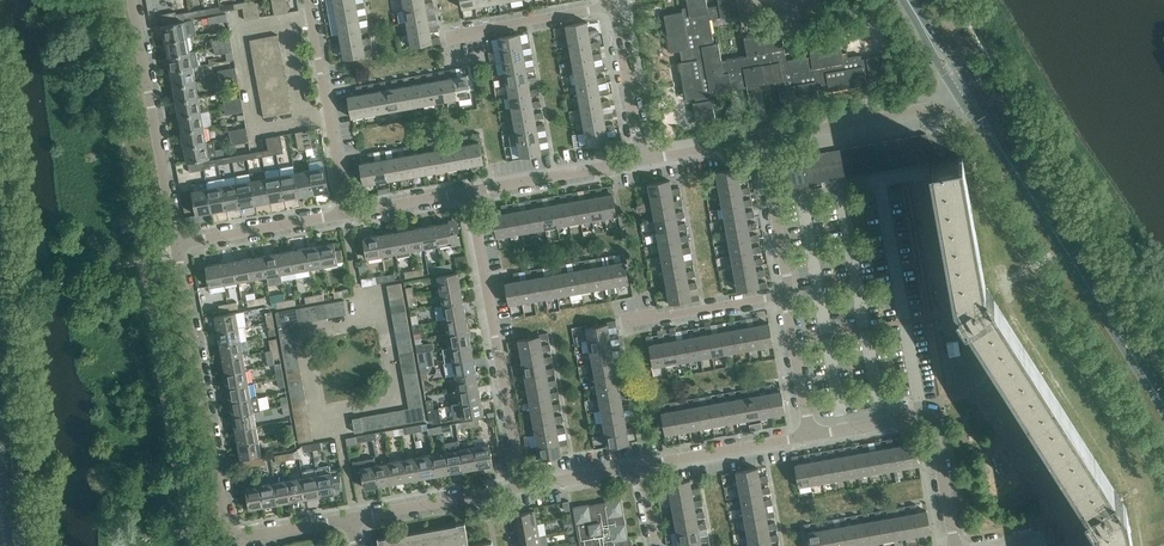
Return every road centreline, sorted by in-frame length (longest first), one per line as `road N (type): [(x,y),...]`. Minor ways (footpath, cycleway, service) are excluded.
road 1 (residential): [(179,255),(235,538),(356,518)]
road 2 (residential): [(522,487),(469,193)]
road 3 (residential): [(814,431),(761,142)]
road 4 (secondary): [(1021,177),(1163,402)]
road 5 (residential): [(814,431),(936,415),(959,545)]
road 6 (residential): [(177,243),(135,0)]
road 7 (residential): [(346,213),(308,0)]
road 8 (residential): [(761,142),(932,109),(959,96)]
road 9 (residential): [(640,466),(814,431)]
road 10 (residential): [(177,243),(346,213)]
road 11 (residential): [(469,193),(637,162)]
road 12 (residential): [(443,38),(610,7)]
road 13 (residential): [(356,518),(522,487)]
road 14 (residential): [(637,162),(610,7)]
road 15 (residential): [(637,162),(761,142)]
road 16 (residential): [(346,213),(469,193)]
road 17 (residential): [(522,487),(640,466)]

